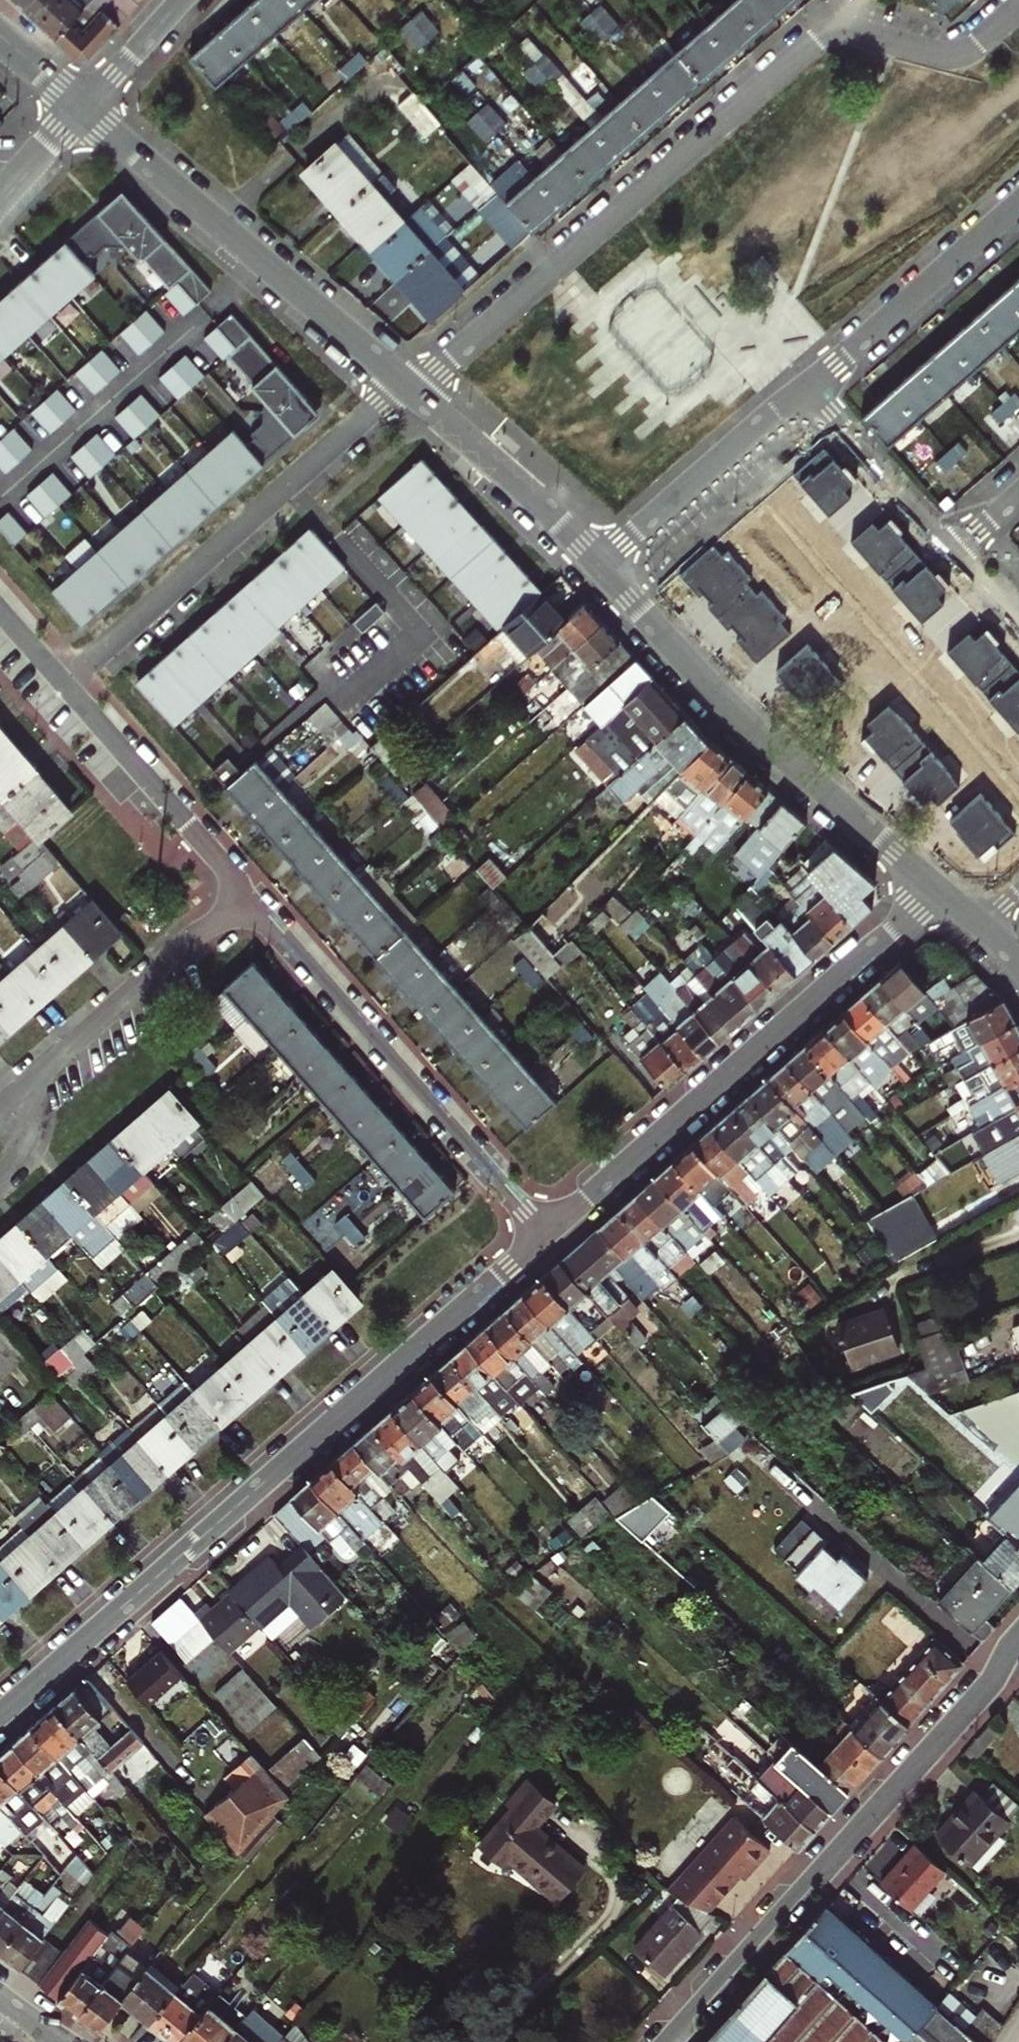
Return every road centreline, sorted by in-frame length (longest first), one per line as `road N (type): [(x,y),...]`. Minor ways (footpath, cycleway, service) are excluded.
road 1 (residential): [(1018,6),(975,45),(953,53),(851,31),(826,34),(416,392)]
road 2 (residential): [(0,1717),(548,1234)]
road 3 (residential): [(1018,1648),(664,2041)]
road 4 (residential): [(548,1234),(940,888)]
road 5 (tertiary): [(600,564),(752,727),(940,888)]
road 6 (residential): [(245,893),(548,1234)]
road 7 (residential): [(63,685),(401,380)]
road 8 (tertiary): [(82,106),(401,380)]
road 9 (residential): [(28,1084),(245,893)]
road 10 (residential): [(600,564),(813,384)]
road 11 (residential): [(63,685),(245,893)]
road 12 (residential): [(813,384),(1018,205)]
road 13 (tertiary): [(416,392),(600,564)]
road 14 (residential): [(813,384),(956,547)]
road 15 (residential): [(181,0),(82,106)]
road 16 (tertiary): [(82,106),(0,197)]

